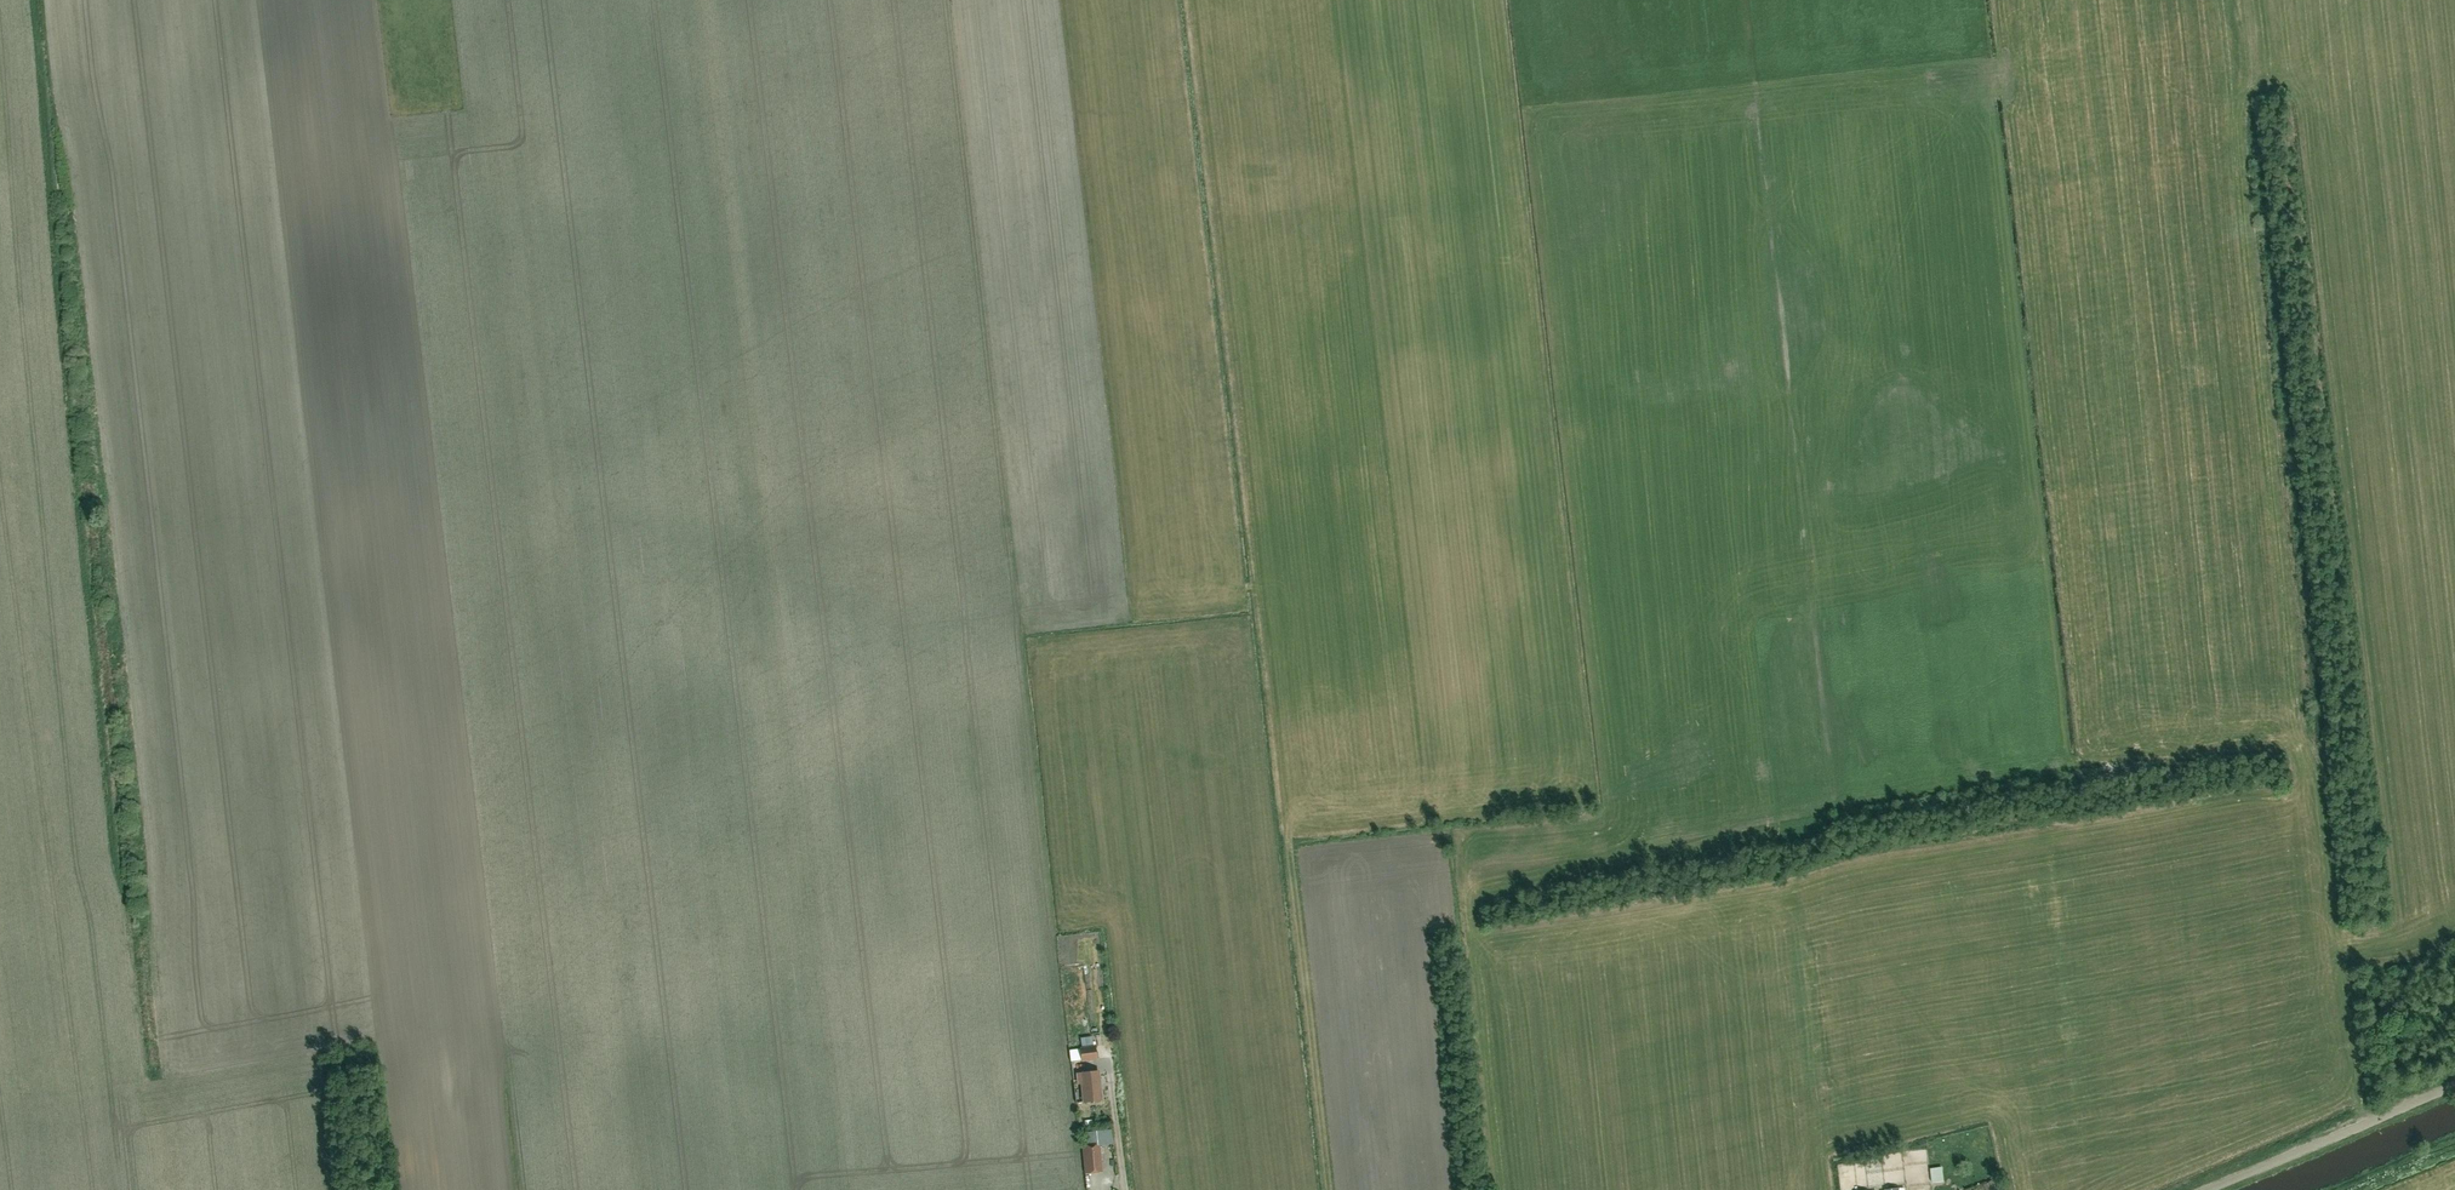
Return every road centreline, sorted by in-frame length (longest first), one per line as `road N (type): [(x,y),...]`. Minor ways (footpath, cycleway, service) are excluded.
road 1 (unclassified): [(2208,1189),(2454,1086)]

